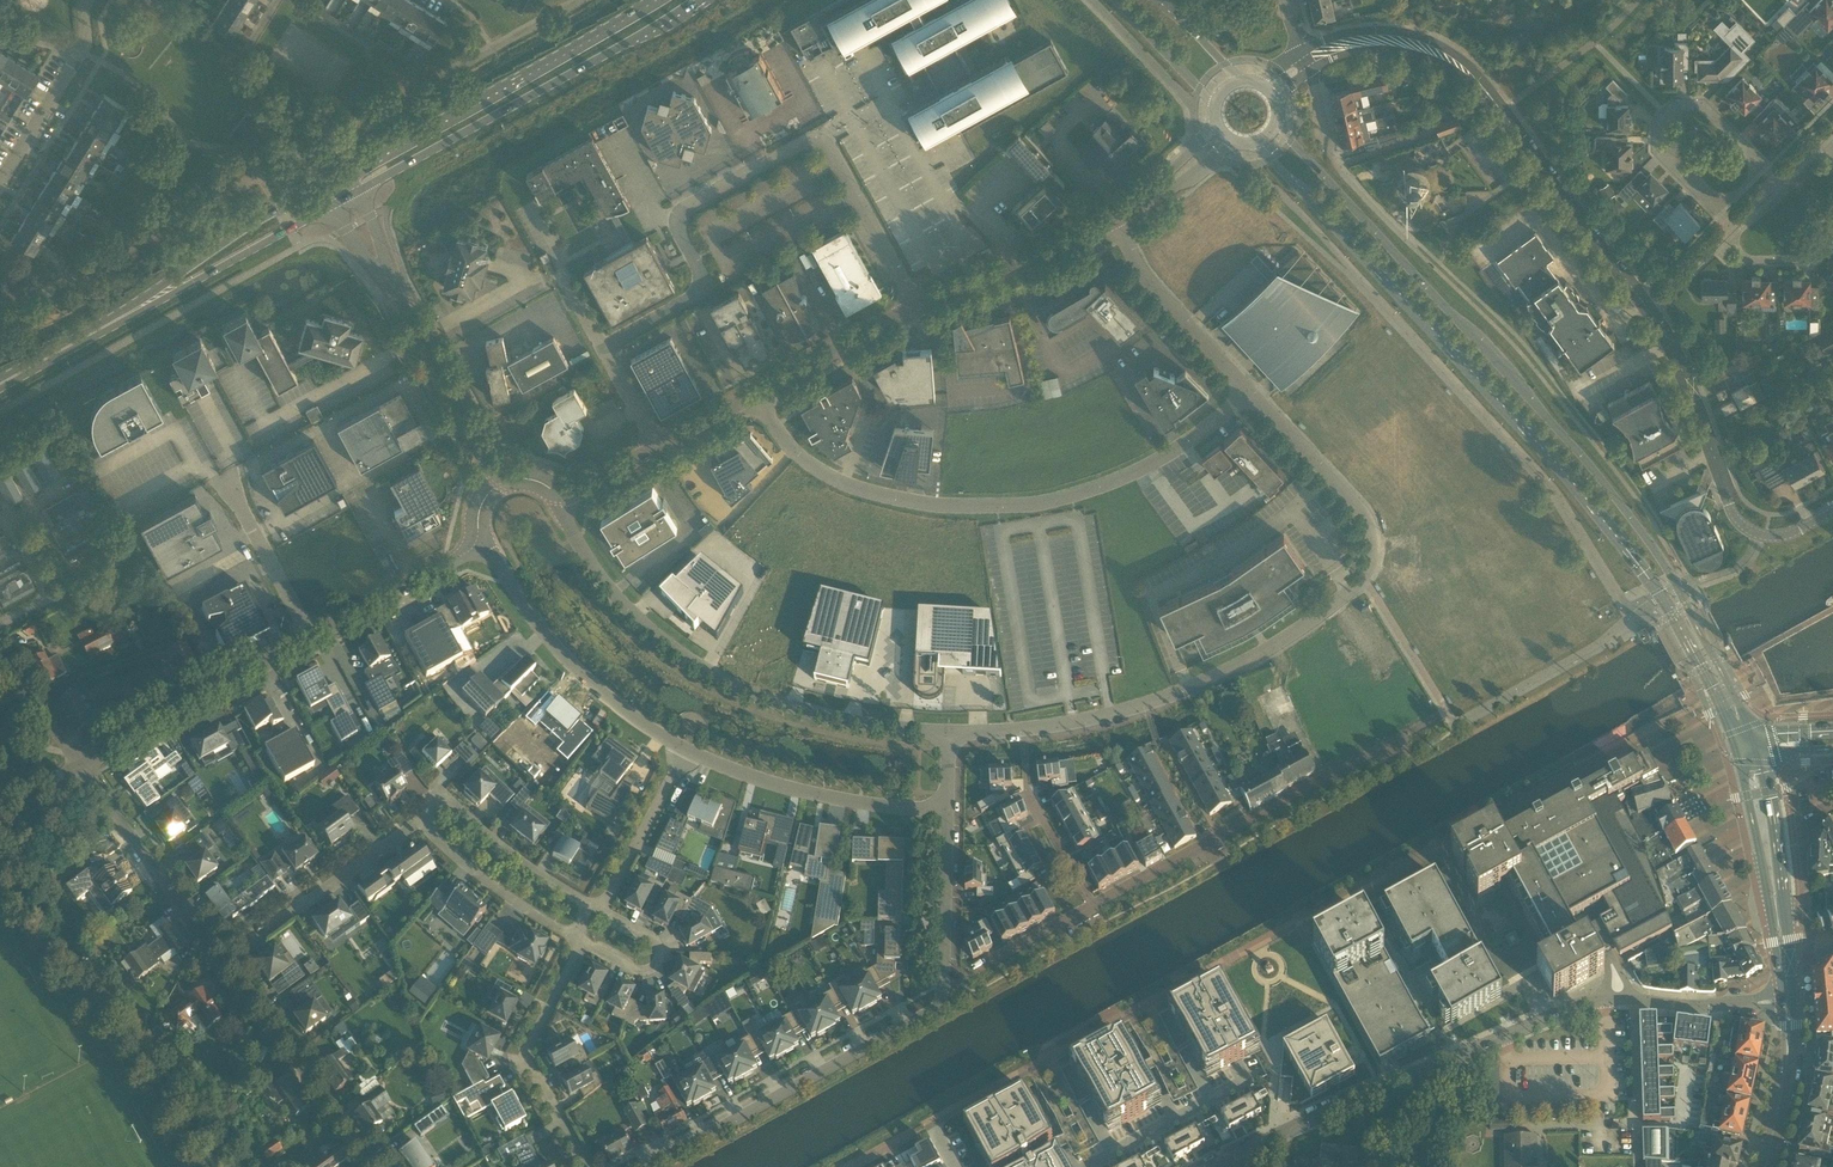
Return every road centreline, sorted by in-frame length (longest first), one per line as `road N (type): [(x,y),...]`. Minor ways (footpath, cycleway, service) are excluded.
road 1 (tertiary): [(1734,691),(1629,515),(1277,123)]
road 2 (tertiary): [(1255,145),(1609,528),(1677,621),(1719,699)]
road 3 (unclassified): [(950,734),(1042,731),(1157,702),(1275,649),(1366,582),(1374,555),(1358,506),(1252,396)]
road 4 (unclassified): [(753,395),(783,440),(829,477),(877,496),(995,508),(1052,503),(1113,483),(1158,463),(1252,396)]
road 5 (unclassified): [(603,348),(699,290),(700,274),(680,233),(685,207),(807,142),(828,146),(915,305)]
road 6 (unclassified): [(648,1166),(935,1010),(944,988),(945,807)]
road 7 (unclassified): [(950,734),(789,706),(712,675),(605,583),(564,516),(561,494)]
road 8 (residential): [(1648,308),(1502,111),(1454,61),(1396,42),(1361,43),(1309,61)]
road 9 (primary): [(353,194),(700,0)]
road 10 (residential): [(1271,1137),(1564,1011),(1605,996),(1634,998)]
road 11 (primary): [(659,0),(332,181)]
road 12 (unclassified): [(688,749),(602,694),(559,652),(479,535)]
road 13 (residential): [(1777,178),(1702,103),(1676,103),(1665,113),(1660,151),(1733,224)]
road 14 (unclassified): [(80,766),(313,638)]
road 15 (unclassified): [(945,807),(824,795),(688,749)]
road 16 (residential): [(585,1166),(523,1052),(588,944)]
road 17 (residential): [(1757,535),(1730,507),(1696,396),(1648,308)]
road 18 (unclassified): [(369,1166),(220,963)]
road 19 (residential): [(220,963),(419,823)]
road 20 (unclassified): [(220,963),(80,766)]
road 21 (primary): [(332,181),(233,237),(137,308)]
road 22 (unclassified): [(1252,396),(1109,222)]
road 23 (primary): [(137,308),(333,205)]
road 24 (residential): [(419,823),(448,802),(595,911)]
road 25 (unclassified): [(915,305),(1109,222)]
road 26 (residential): [(419,823),(493,889),(582,939)]
road 27 (unclassified): [(313,638),(448,564),(479,535)]
road 28 (tertiary): [(1737,746),(1781,933)]
road 29 (residential): [(1391,225),(1339,169),(1309,61)]
road 30 (unclassified): [(753,395),(915,305)]
road 31 (residential): [(599,909),(688,749)]
road 32 (tertiary): [(1781,933),(1781,870),(1759,752)]
road 33 (unclassified): [(496,475),(408,315)]
road 34 (unclassified): [(313,638),(222,483)]
road 35 (residential): [(588,944),(634,969),(660,964),(658,936),(599,909)]
road 36 (residential): [(0,520),(38,520),(54,550),(41,601),(0,622)]
road 37 (tertiary): [(1768,1166),(1788,1073),(1786,999)]
road 38 (residential): [(1639,1166),(1634,998)]
road 39 (primary): [(0,383),(137,308)]
road 40 (residential): [(1786,999),(1696,1005),(1634,998)]
road 41 (residential): [(79,54),(0,180)]
road 42 (tertiary): [(1115,0),(1214,106)]
road 43 (residential): [(1714,244),(1731,261),(1785,261),(1814,260),(1832,241)]
road 44 (unclassified): [(333,205),(408,315)]
road 45 (unclassified): [(408,315),(353,194)]
road 46 (unclassified): [(80,766),(0,672)]

